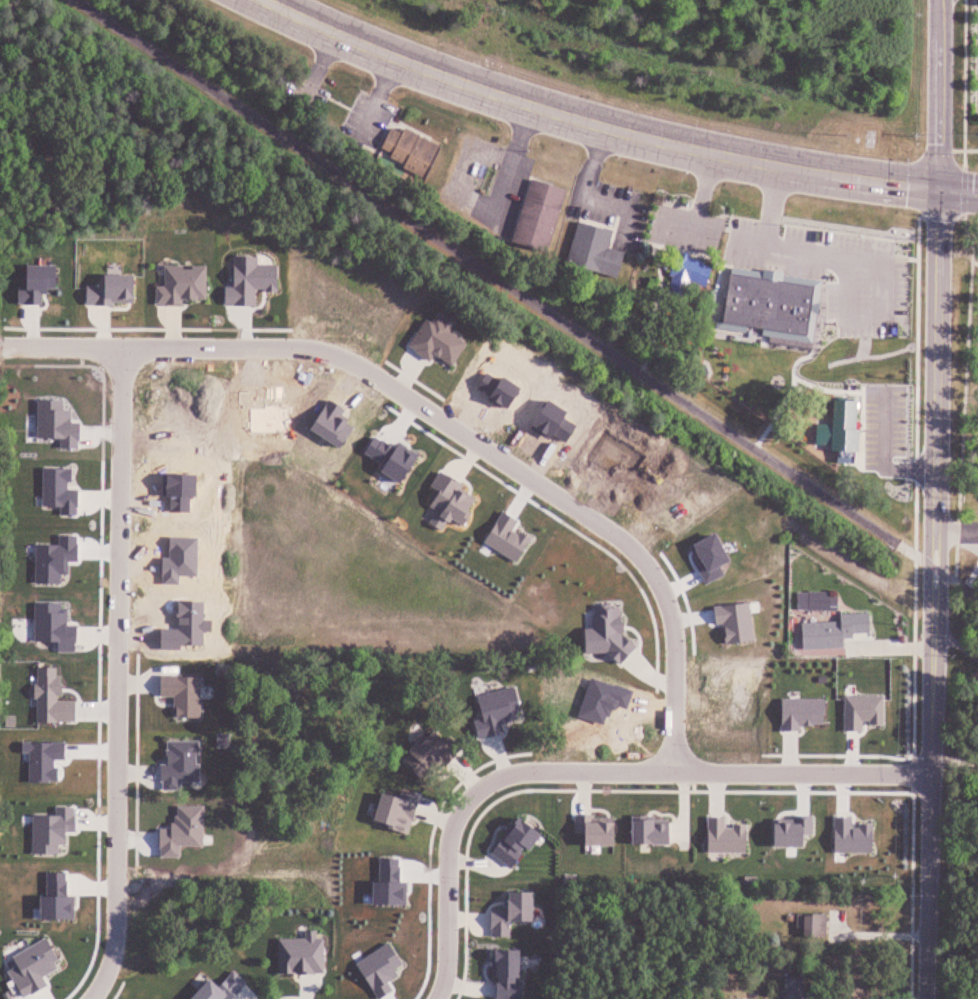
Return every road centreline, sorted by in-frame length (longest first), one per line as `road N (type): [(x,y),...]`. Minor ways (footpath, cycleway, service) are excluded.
road 1 (tertiary): [(927,998),(943,0)]
road 2 (residential): [(677,773),(678,614),(657,572),(621,535),(351,359),(321,350),(6,346)]
road 3 (secondary): [(940,190),(784,169),(606,130),(395,57),(262,0)]
road 4 (residential): [(125,348),(120,932),(107,982),(94,998)]
road 5 (residential): [(928,774),(551,771),(486,790),(462,818)]
road 6 (residential): [(462,818),(451,854),(442,998)]
road 7 (track): [(930,604),(874,581),(779,521)]

